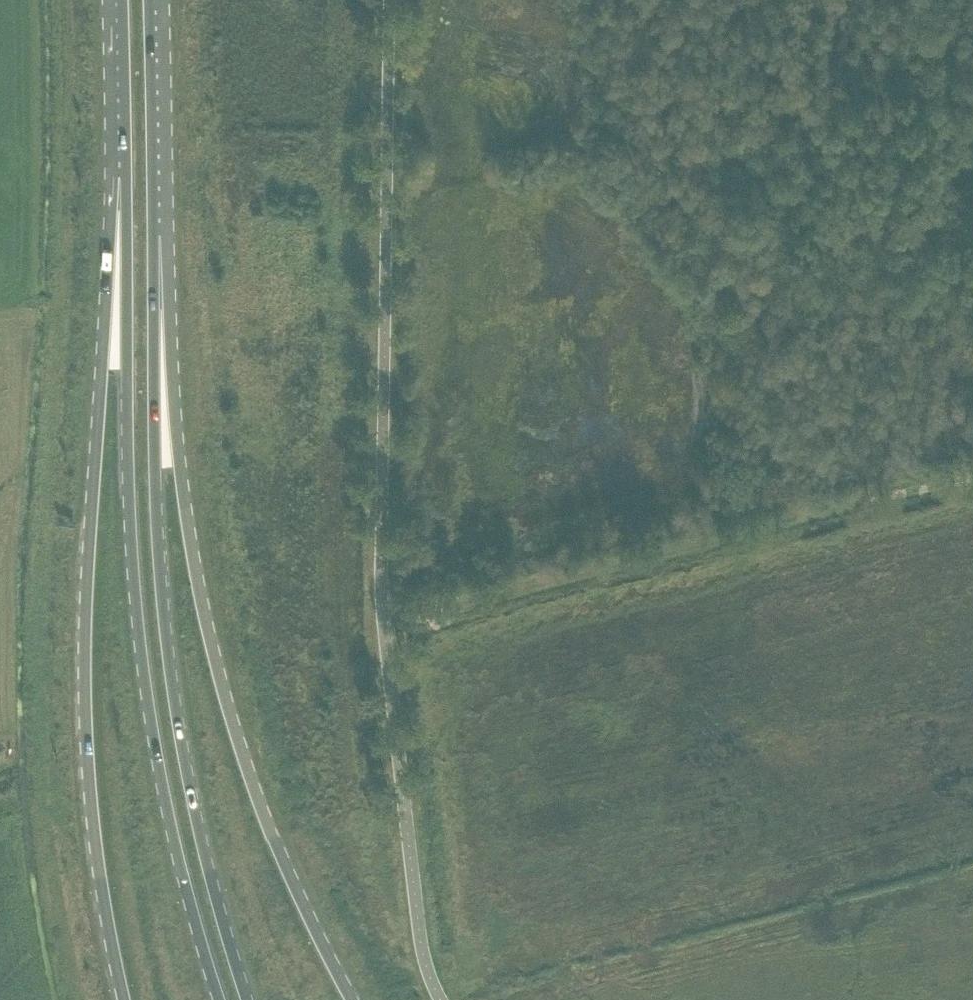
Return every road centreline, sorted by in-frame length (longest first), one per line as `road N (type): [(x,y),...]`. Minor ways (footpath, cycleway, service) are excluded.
road 1 (primary): [(123,282),(132,551),(146,691),(221,999)]
road 2 (primary): [(123,282),(100,387),(85,626),(101,897),(124,999)]
road 3 (primary): [(351,999),(278,846),(224,698),(179,472),(154,398)]
road 4 (primary): [(247,999),(215,895),(173,689),(154,398)]
road 5 (primary): [(154,398),(146,0)]
road 6 (primary): [(122,0),(123,282)]

